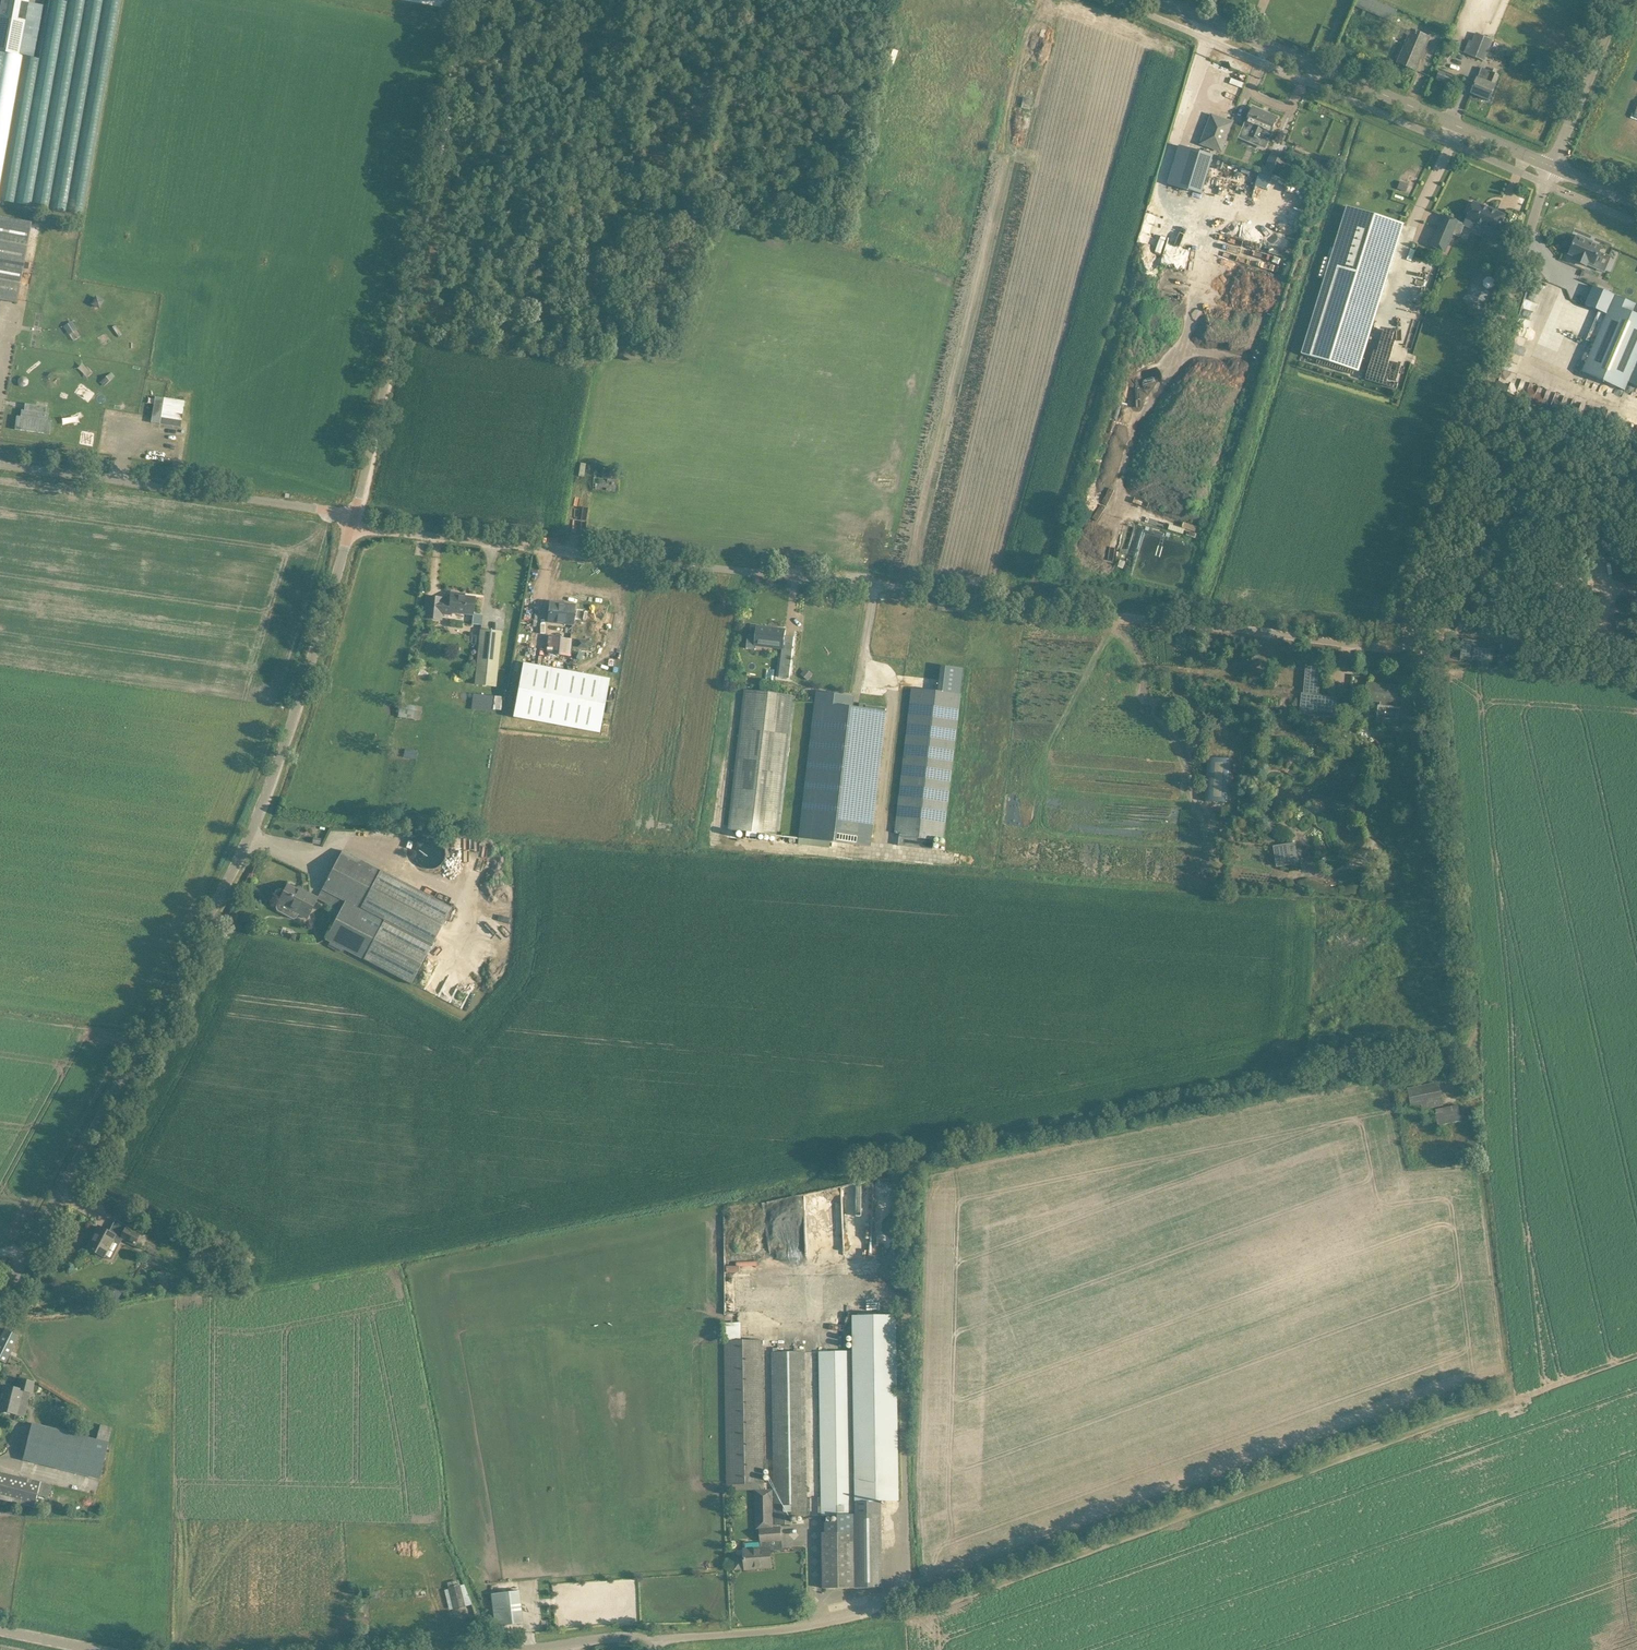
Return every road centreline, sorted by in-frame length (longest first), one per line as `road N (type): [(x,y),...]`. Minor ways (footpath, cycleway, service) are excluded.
road 1 (track): [(1396,638),(1452,679),(1472,1030),(1462,1047),(1446,1058),(938,1153),(917,1166),(914,1180),(909,1291)]
road 2 (unclassified): [(1396,638),(355,517)]
road 3 (unclassified): [(0,1304),(247,837),(314,657),(355,517)]
road 4 (track): [(1636,1352),(927,1608),(871,1610)]
road 5 (unclassified): [(648,1643),(831,1621),(871,1610),(894,1592),(909,1291)]
road 6 (unclassified): [(355,517),(473,0)]
road 7 (unclassified): [(1396,638),(1550,166)]
road 8 (tertiary): [(1550,166),(1163,0)]
road 9 (unclassified): [(355,517),(0,464)]
road 10 (unclassified): [(1550,166),(1620,0)]
road 11 (unclassified): [(648,1643),(622,1638),(502,1649)]

